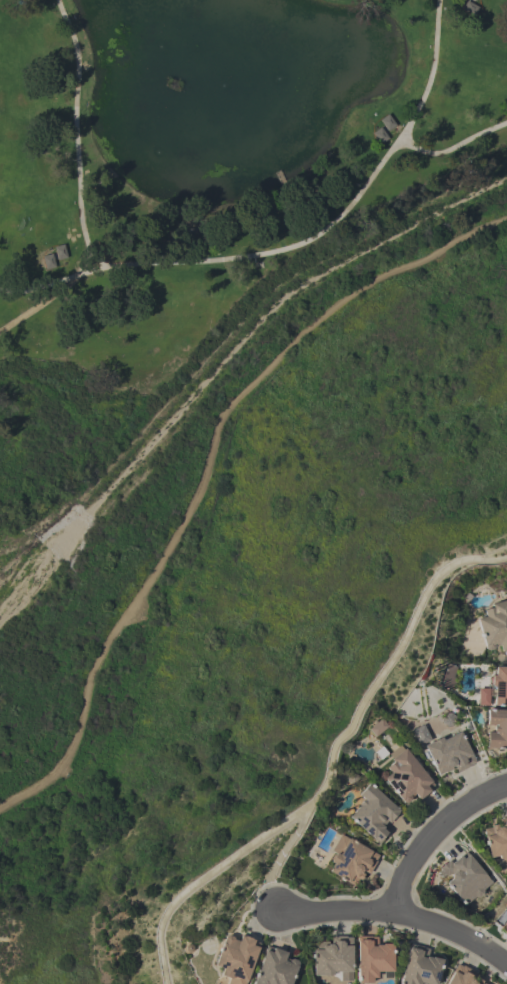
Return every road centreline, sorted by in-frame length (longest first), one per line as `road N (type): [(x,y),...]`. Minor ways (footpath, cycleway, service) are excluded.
road 1 (residential): [(274,911),(394,915),(489,952),(506,968)]
road 2 (residential): [(506,789),(437,829),(410,860),(394,915)]

